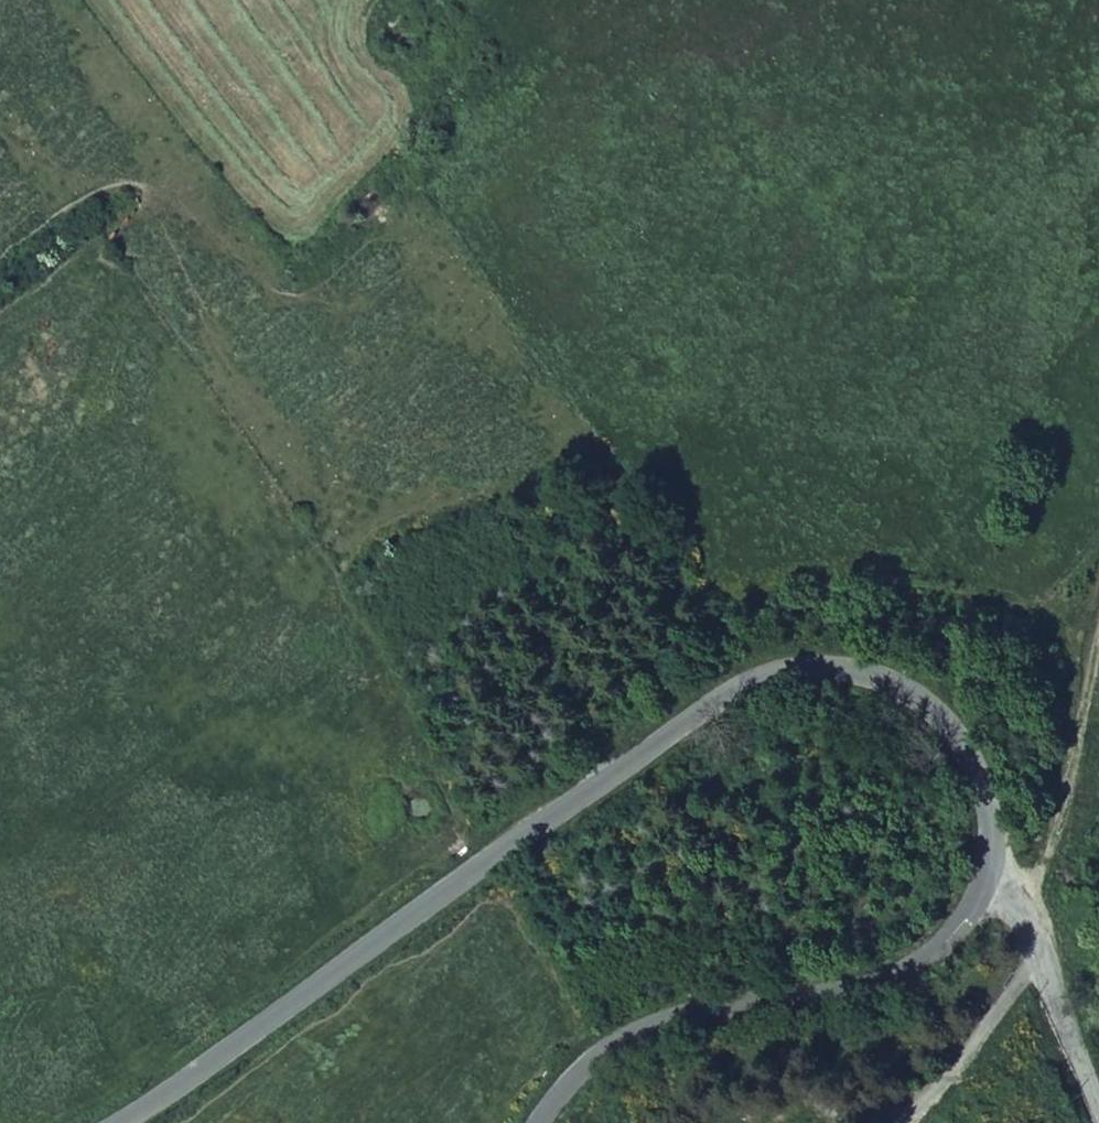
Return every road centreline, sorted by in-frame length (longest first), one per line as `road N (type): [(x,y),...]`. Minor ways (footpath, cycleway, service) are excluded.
road 1 (residential): [(990,873),(991,808),(966,744),(929,699),(876,673),(810,665),(751,680),(116,1122)]
road 2 (residential): [(537,1122),(579,1069),(686,1013),(879,982),(920,965),(964,921),(990,873)]
road 3 (track): [(1098,594),(1080,658),(1053,835),(1038,876),(1015,904)]
road 4 (track): [(914,1122),(1041,954)]
road 5 (unclassified): [(1041,954),(1096,1122)]

